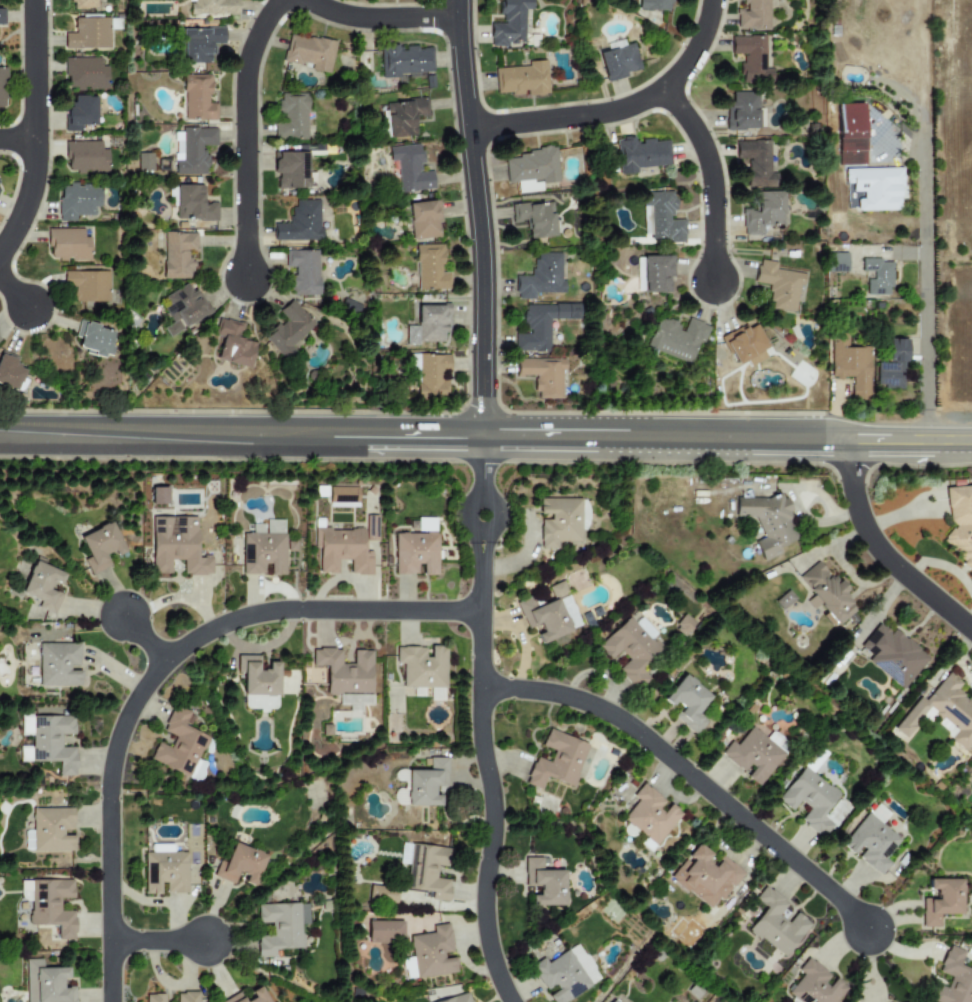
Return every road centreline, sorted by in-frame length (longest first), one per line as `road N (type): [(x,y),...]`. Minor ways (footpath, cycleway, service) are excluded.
road 1 (secondary): [(0,422),(854,440)]
road 2 (residential): [(480,612),(360,605),(270,613),(168,651),(126,709),(116,773),(113,1001)]
road 3 (residential): [(482,437),(484,753),(494,796),(484,911),(496,975),(511,1001)]
road 4 (residential): [(482,689),(582,697),(634,723),(874,923)]
road 5 (residential): [(459,0),(482,270),(482,437)]
road 6 (residential): [(468,129),(606,113),(644,100),(695,50),(711,0)]
road 7 (residential): [(281,0),(258,33),(245,76),(246,279)]
road 8 (residential): [(33,0),(30,188),(0,251)]
road 9 (residential): [(971,629),(893,564),(868,531),(854,488),(854,440)]
road 10 (residential): [(662,88),(707,158),(713,282)]
road 11 (residential): [(306,0),(360,18),(458,17)]

